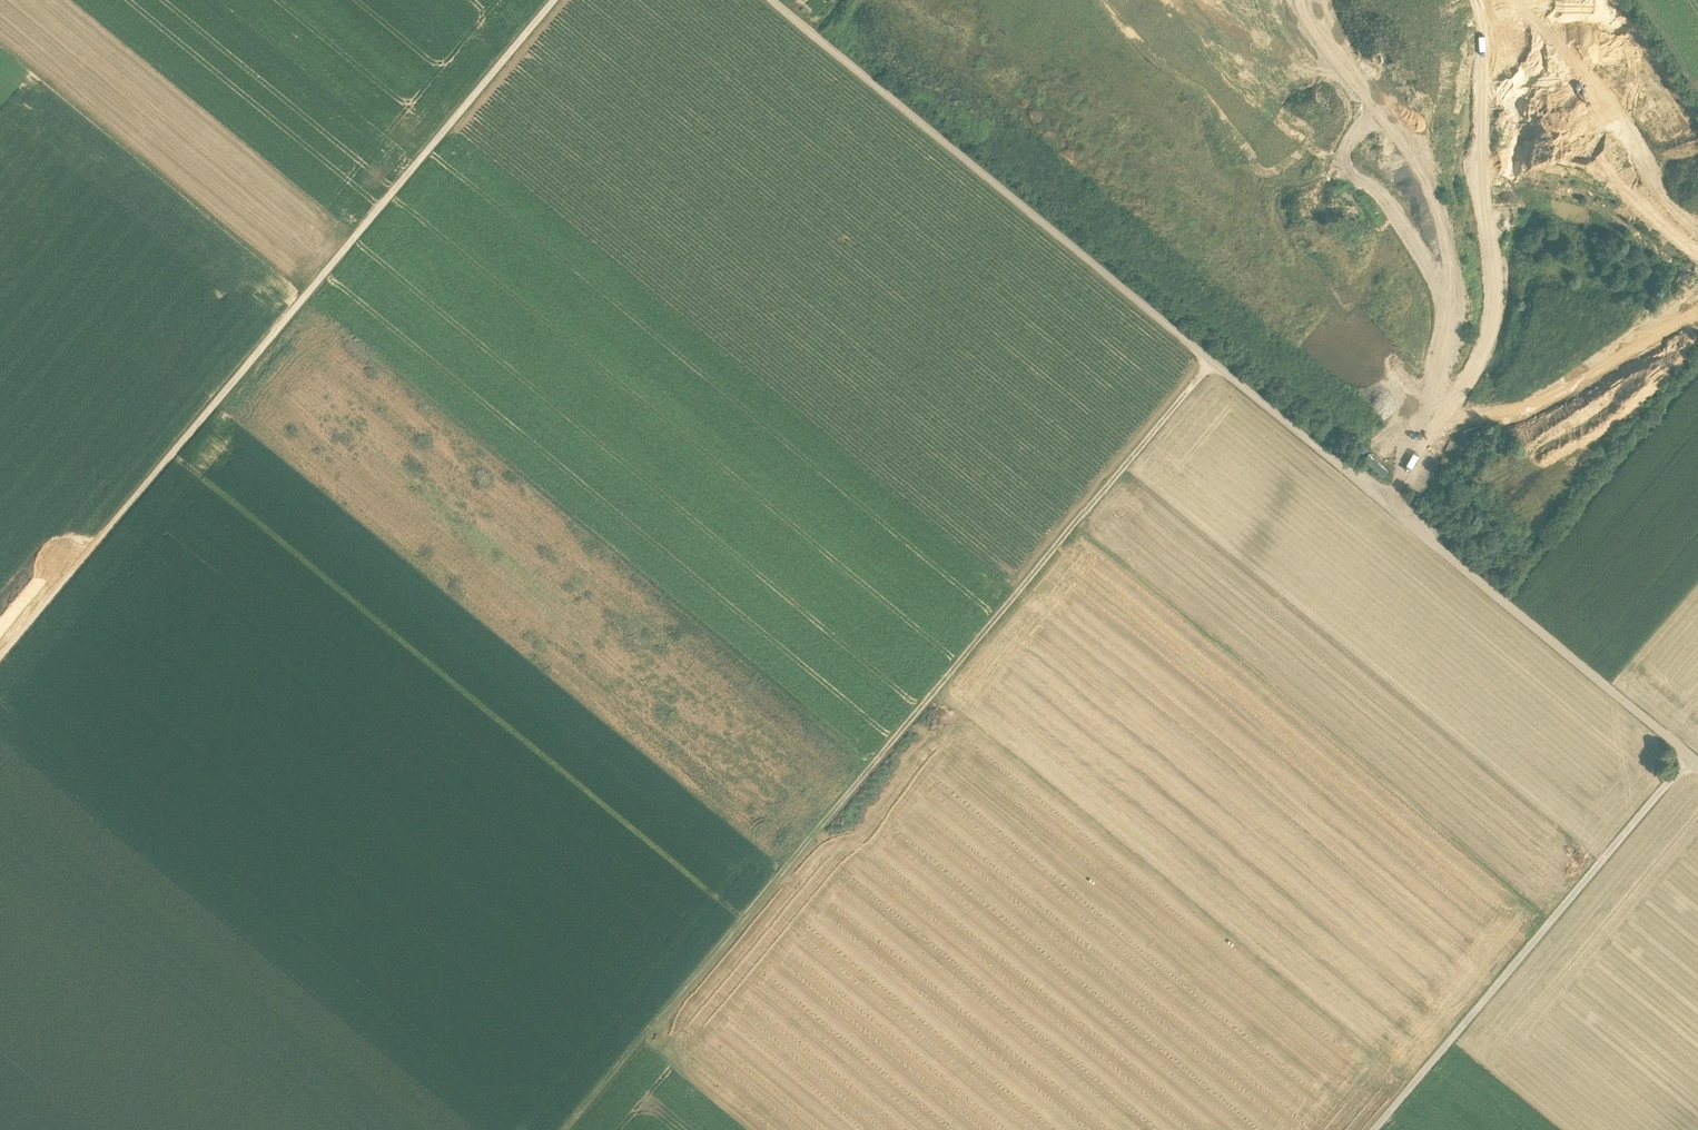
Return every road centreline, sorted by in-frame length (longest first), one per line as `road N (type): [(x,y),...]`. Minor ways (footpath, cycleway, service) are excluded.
road 1 (unclassified): [(1697,766),(767,0)]
road 2 (track): [(574,1129),(1213,368)]
road 3 (track): [(558,0),(0,667)]
road 4 (track): [(1691,762),(1381,1129)]

